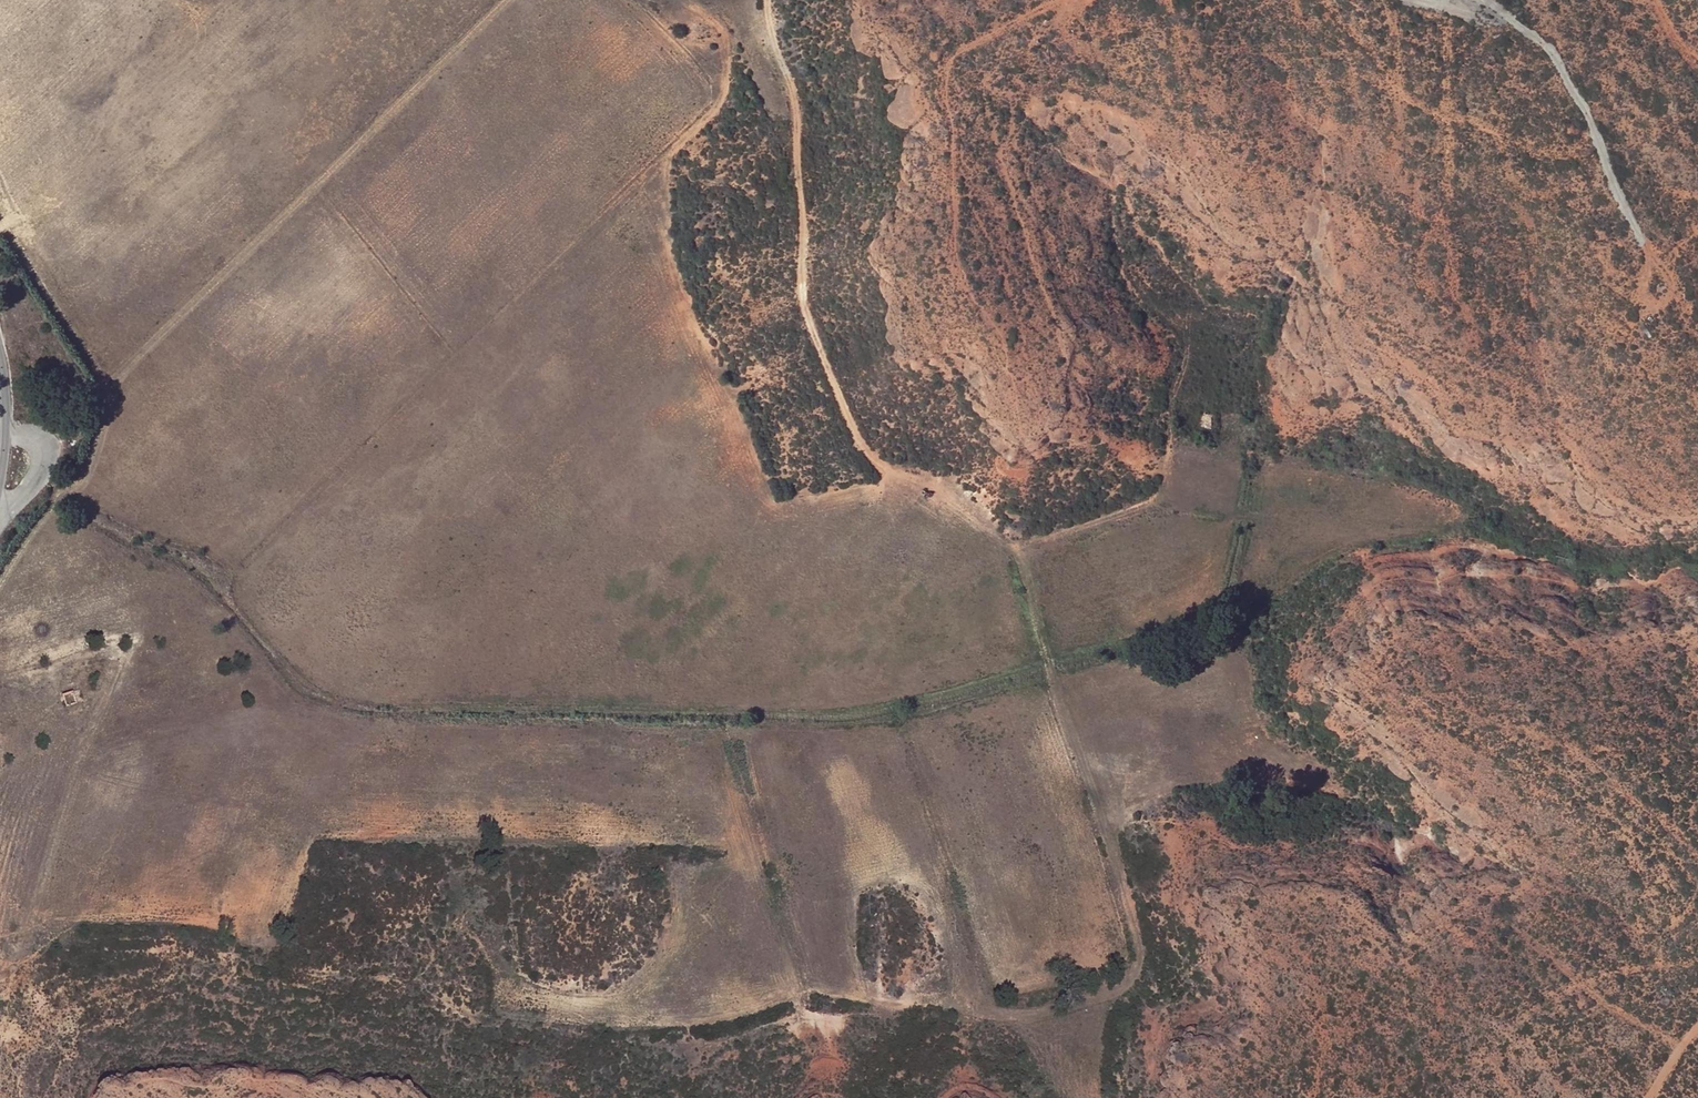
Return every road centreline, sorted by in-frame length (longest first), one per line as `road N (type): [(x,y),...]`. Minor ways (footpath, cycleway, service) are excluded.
road 1 (track): [(1489,0),(1515,18),(1574,89),(1650,264)]

